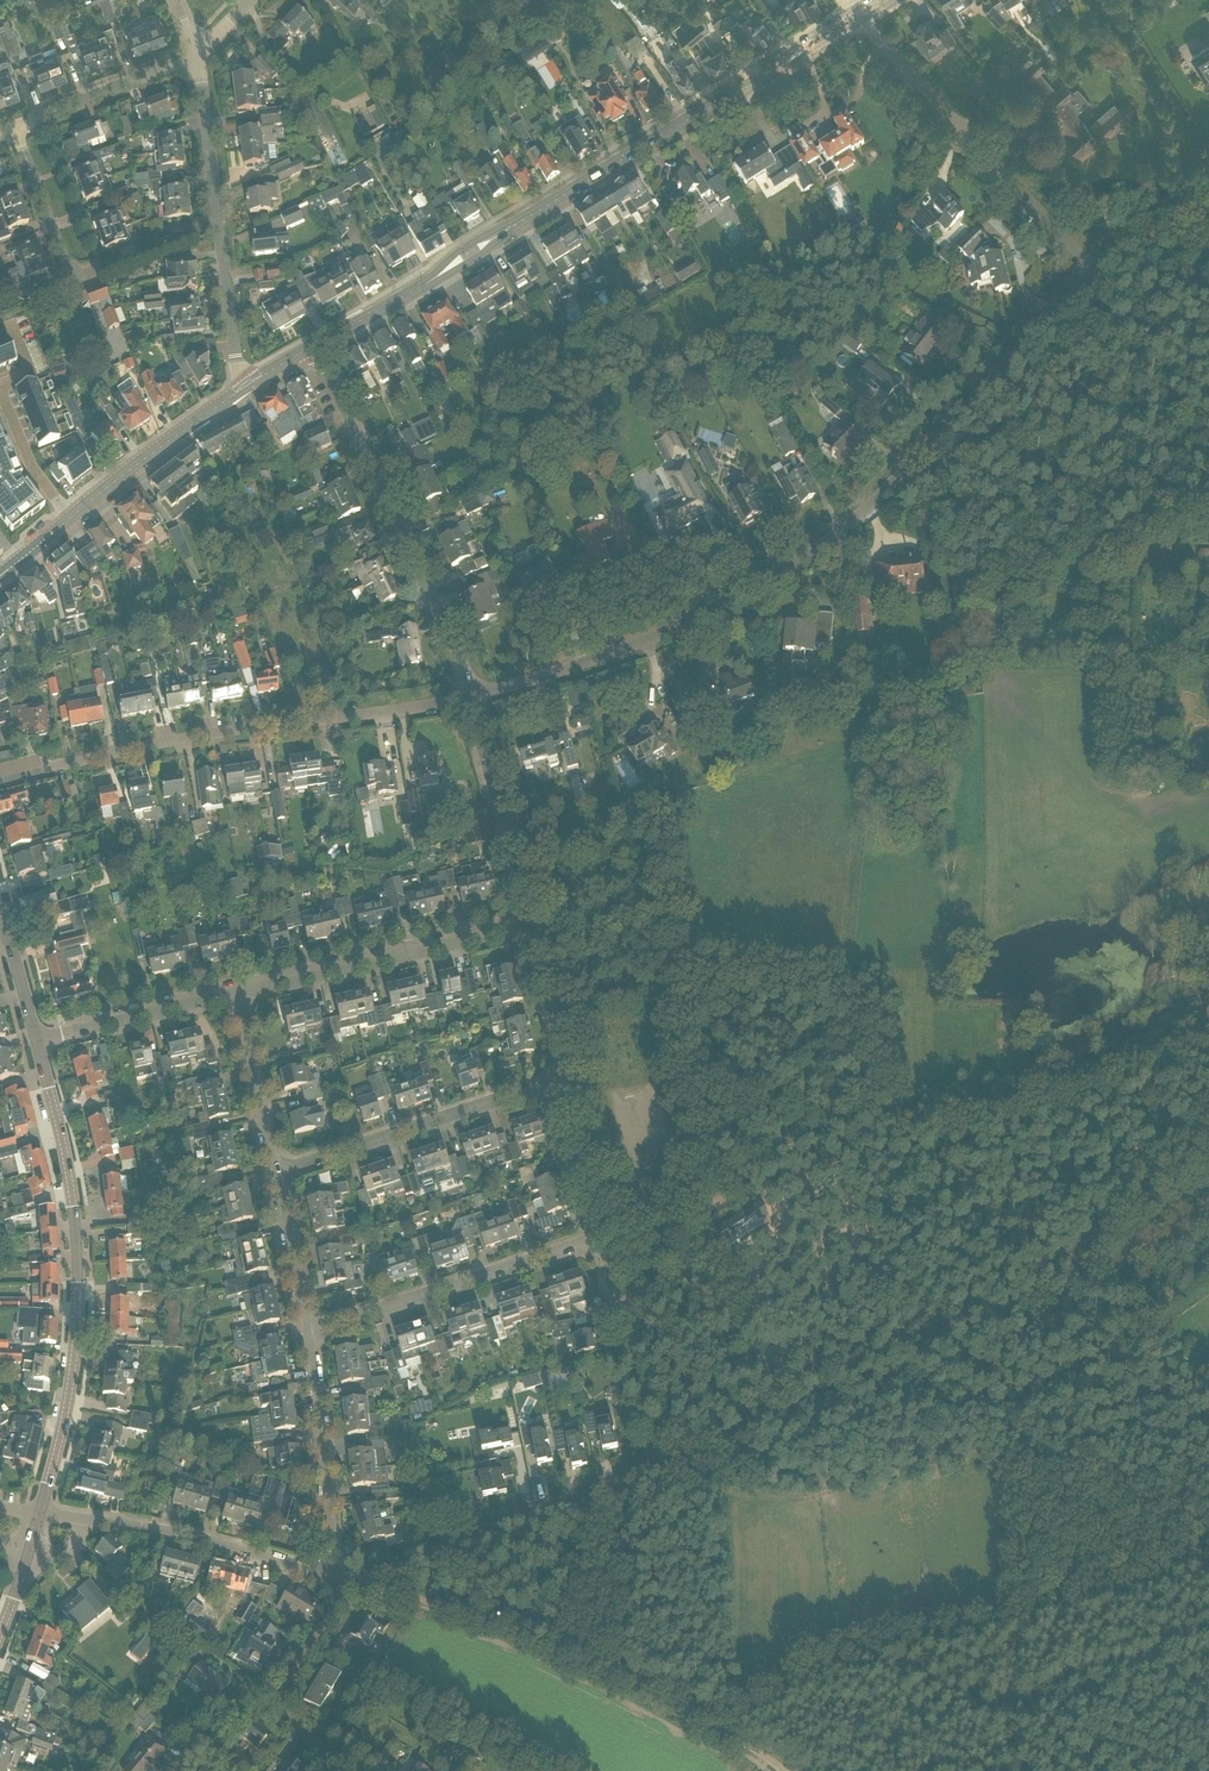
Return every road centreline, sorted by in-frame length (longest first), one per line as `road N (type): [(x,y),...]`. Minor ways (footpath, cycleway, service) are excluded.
road 1 (residential): [(471,697),(606,653),(724,605),(789,566),(851,523),(1093,272)]
road 2 (residential): [(351,1584),(655,1466),(601,1233)]
road 3 (tertiary): [(40,1513),(75,1349),(77,1274),(66,1161),(36,1039)]
road 4 (residential): [(0,771),(471,697)]
road 5 (track): [(1208,513),(1165,523),(1135,561),(980,571),(958,535),(945,484),(913,458)]
road 6 (residential): [(471,697),(315,347)]
road 7 (track): [(1086,1401),(1100,1605),(1138,1761)]
road 8 (residential): [(1093,272),(860,21)]
road 9 (residential): [(244,386),(234,363),(199,53)]
road 10 (track): [(783,1412),(823,1440),(1086,1401)]
road 11 (secondary): [(502,235),(768,72)]
road 12 (residential): [(310,1333),(601,1233)]
road 13 (residential): [(278,1172),(570,1077)]
road 14 (residential): [(235,994),(534,925)]
road 15 (track): [(608,1262),(783,1154),(826,1138),(876,1143)]
road 16 (track): [(659,1698),(500,1622),(379,1590)]
road 17 (track): [(889,1145),(857,1008),(705,988)]
road 18 (track): [(783,1412),(1039,1274)]
road 19 (track): [(1086,1401),(1194,1384),(1068,1255)]
road 20 (residential): [(334,1578),(165,1531),(87,1520)]
road 21 (residential): [(334,1578),(310,1333)]
road 22 (residential): [(534,925),(471,697)]
road 23 (track): [(889,1145),(990,1134),(1116,1096)]
road 24 (track): [(705,988),(876,1143)]
road 25 (track): [(249,1689),(71,1548)]
road 26 (secondary): [(71,516),(244,386)]
road 27 (residential): [(235,994),(36,1039)]
road 28 (residential): [(14,127),(199,53)]
road 29 (track): [(1068,1255),(1128,1198),(1137,1153),(1116,1096)]
road 30 (residential): [(278,1172),(235,994)]
road 31 (residential): [(76,288),(14,127)]
road 32 (residential): [(310,1333),(278,1172)]
road 33 (residential): [(601,1233),(570,1077)]
road 34 (residential): [(570,1077),(534,925)]
road 35 (residential): [(1093,272),(1208,167)]
road 36 (residential): [(0,390),(30,467),(71,516)]
road 37 (track): [(786,1770),(659,1698)]
road 38 (residential): [(273,1707),(351,1584)]
road 39 (secondary): [(315,347),(436,277)]
road 40 (track): [(655,1466),(783,1412)]
road 41 (residential): [(181,1770),(249,1689),(273,1707)]
road 42 (tertiary): [(0,1637),(40,1513)]

